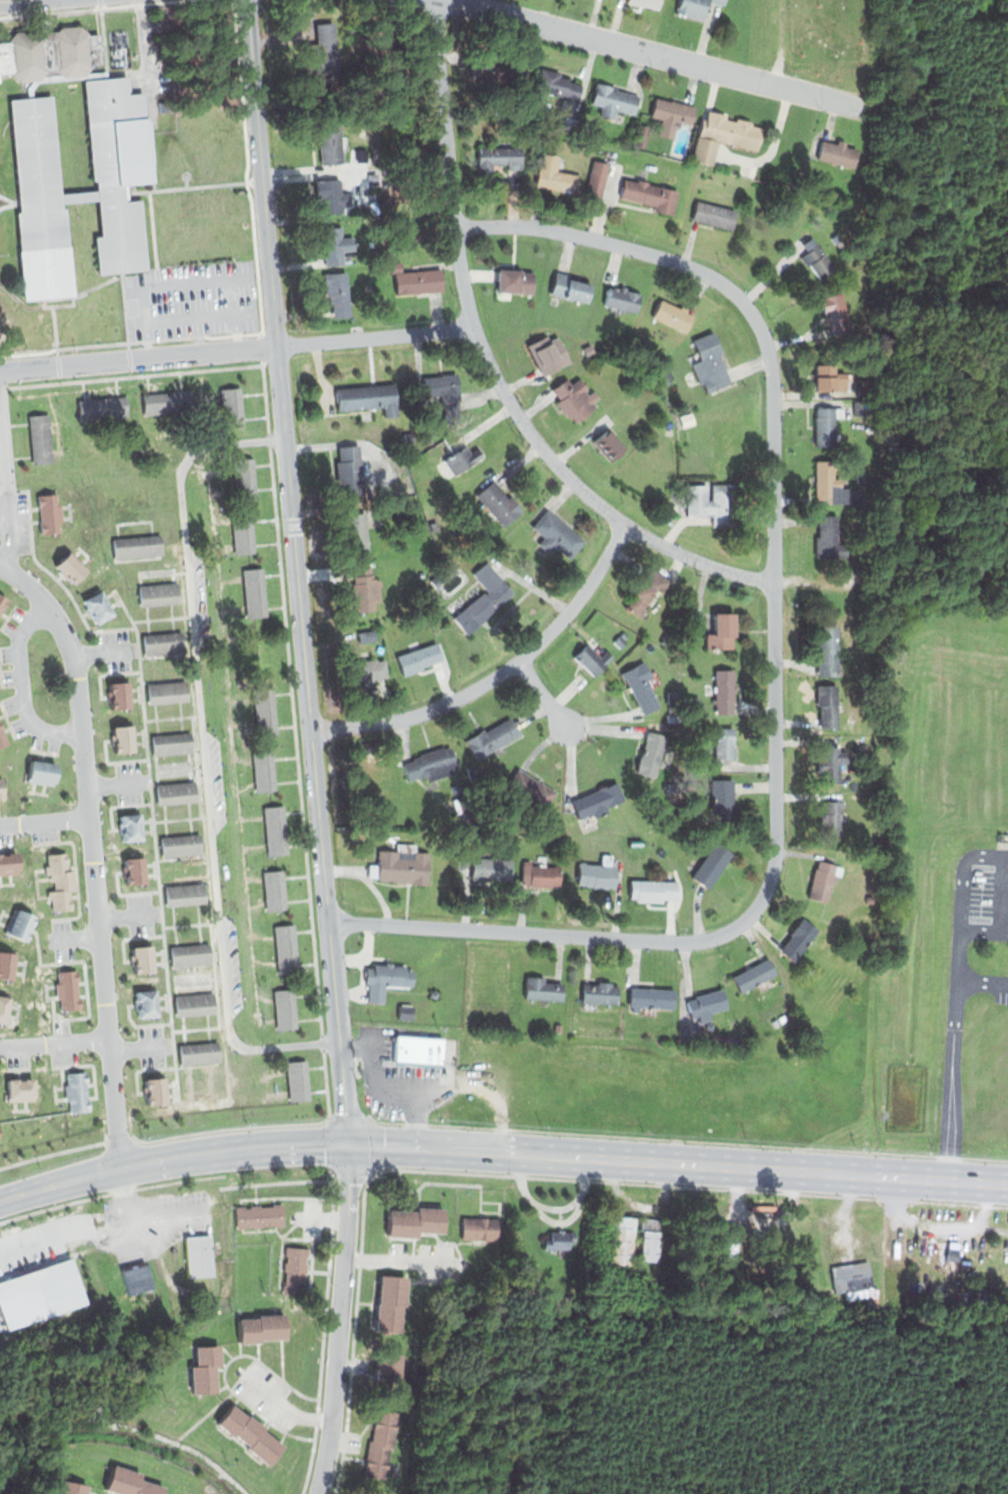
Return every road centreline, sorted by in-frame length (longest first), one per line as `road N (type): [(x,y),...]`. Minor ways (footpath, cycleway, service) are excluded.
road 1 (residential): [(329,921),(695,941),(752,913),(776,865),(774,378),(756,318),(722,282),(640,250),(541,228),(455,227)]
road 2 (residential): [(352,1143),(278,344)]
road 3 (residential): [(340,1041),(254,1049),(231,1035),(183,468),(204,445),(285,439)]
road 4 (residential): [(775,582),(696,560),(626,525),(554,462),(508,399),(465,294),(432,0)]
road 5 (primary): [(352,1143),(1007,1183)]
road 6 (residential): [(125,1166),(72,648),(39,593),(0,566)]
road 7 (residential): [(861,107),(457,0)]
road 8 (residential): [(312,728),(417,715),(522,661),(579,600),(626,525)]
road 9 (primary): [(0,1200),(200,1152),(352,1143)]
road 10 (residential): [(317,1493),(331,1421),(352,1143)]
road 11 (residential): [(278,344),(247,0)]
road 12 (residential): [(0,370),(278,344)]
road 13 (residential): [(278,344),(473,327)]
road 14 (residential): [(84,735),(48,729),(26,708),(19,641),(48,606)]
road 15 (residential): [(13,574),(0,408)]

